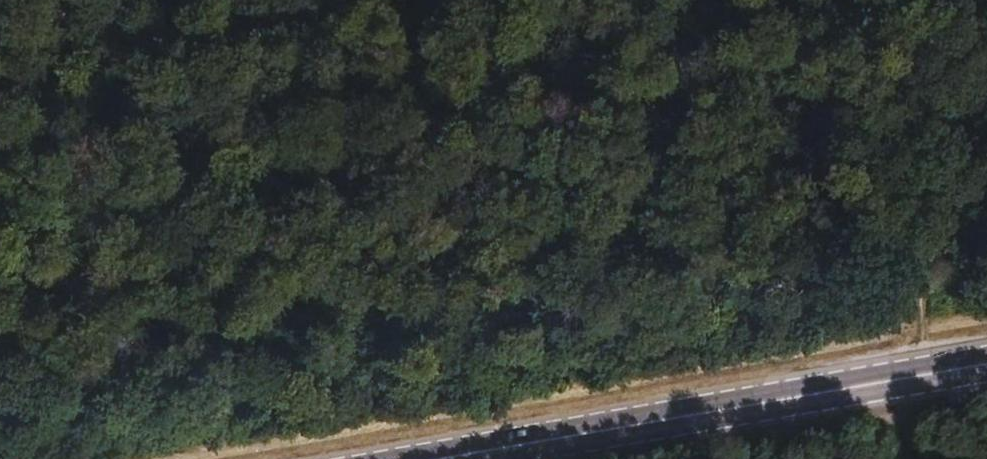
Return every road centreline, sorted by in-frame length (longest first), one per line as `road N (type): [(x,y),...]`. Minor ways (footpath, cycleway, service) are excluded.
road 1 (primary): [(437,458),(986,365)]
road 2 (track): [(905,458),(965,0)]

